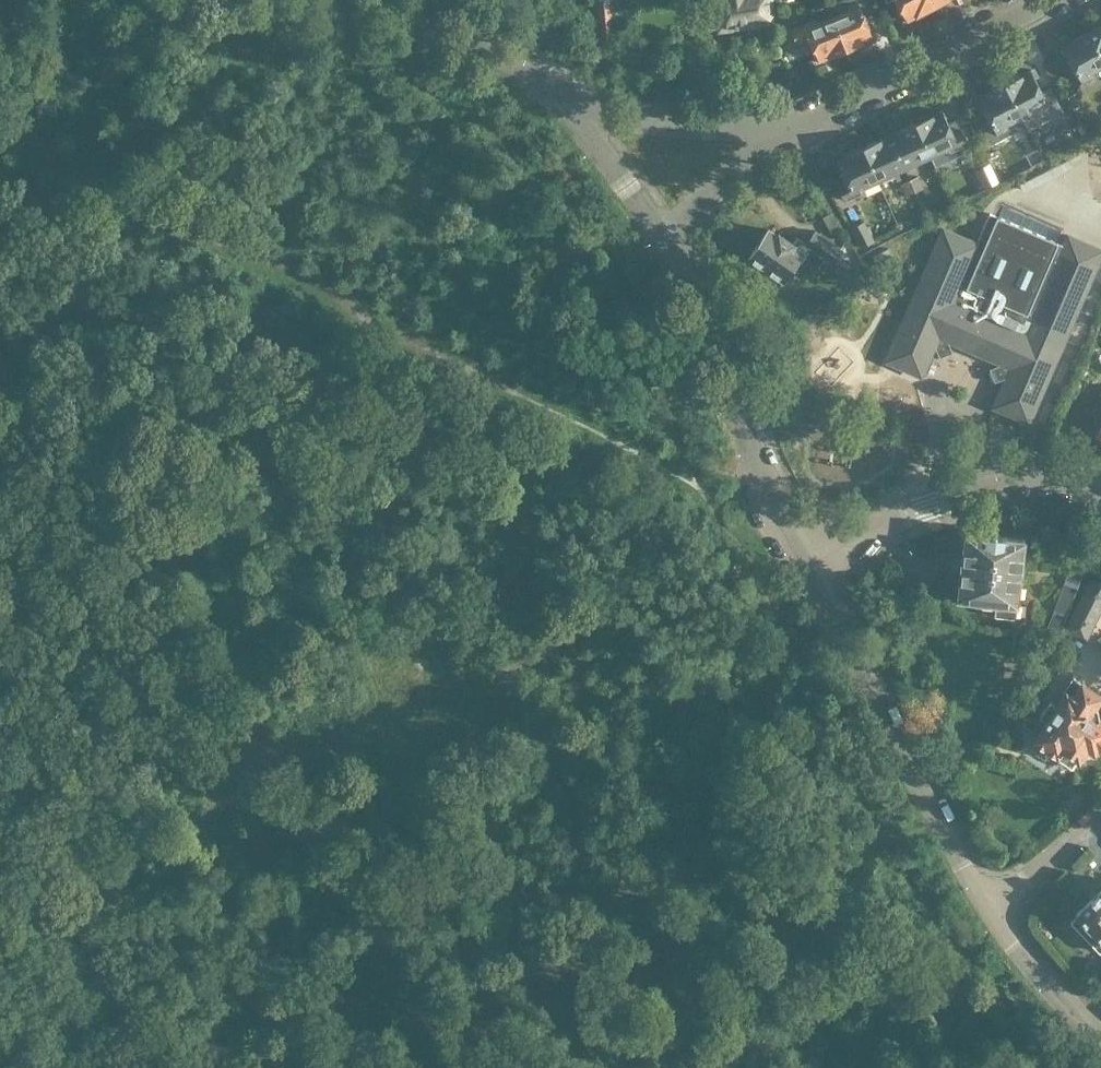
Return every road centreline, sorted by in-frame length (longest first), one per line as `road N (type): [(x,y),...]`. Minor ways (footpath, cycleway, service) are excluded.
road 1 (residential): [(989,911),(803,558)]
road 2 (residential): [(803,558),(669,247)]
road 3 (residential): [(803,558),(1015,477),(1100,476)]
road 4 (residential): [(785,134),(1046,0)]
road 5 (residential): [(590,120),(499,53),(359,0)]
road 6 (residential): [(785,134),(590,120)]
road 7 (residential): [(1100,1039),(1048,987),(989,911)]
road 8 (residential): [(669,247),(709,190),(785,134)]
road 9 (residential): [(669,247),(590,120)]
road 10 (residential): [(1100,815),(989,911)]

